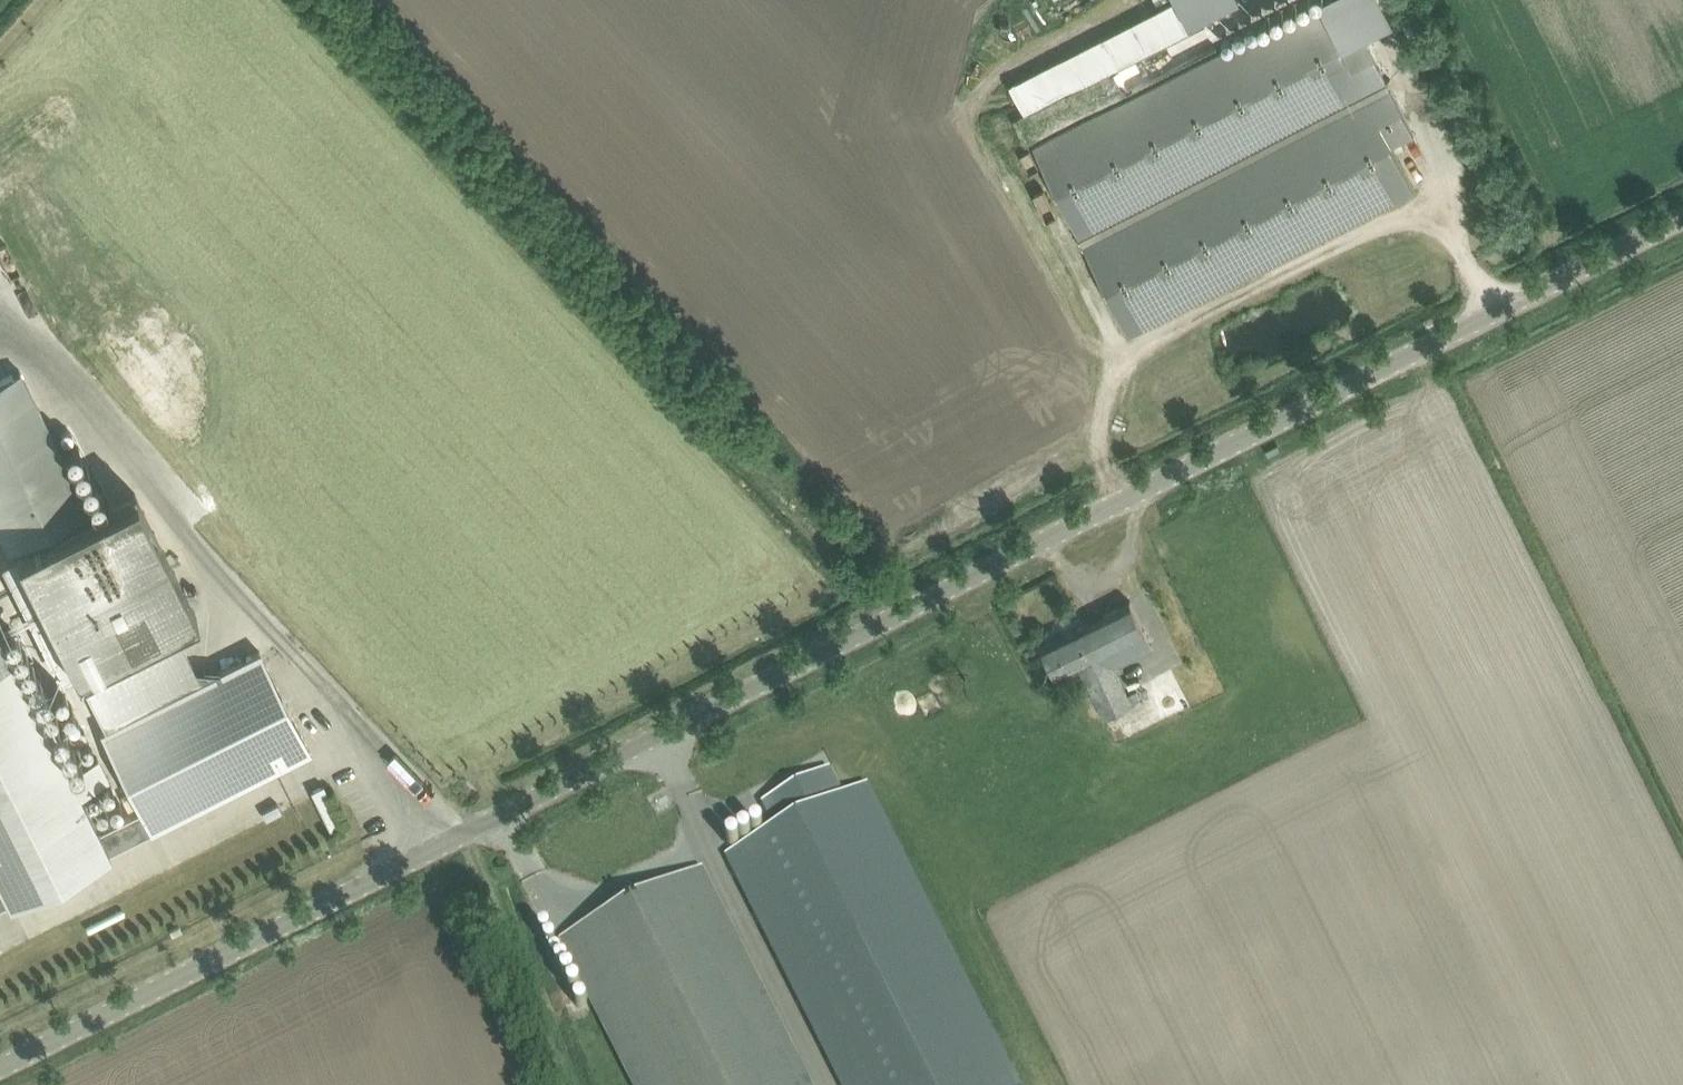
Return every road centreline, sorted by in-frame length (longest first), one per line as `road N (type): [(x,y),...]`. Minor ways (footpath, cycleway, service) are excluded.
road 1 (unclassified): [(0,1067),(1682,214)]

